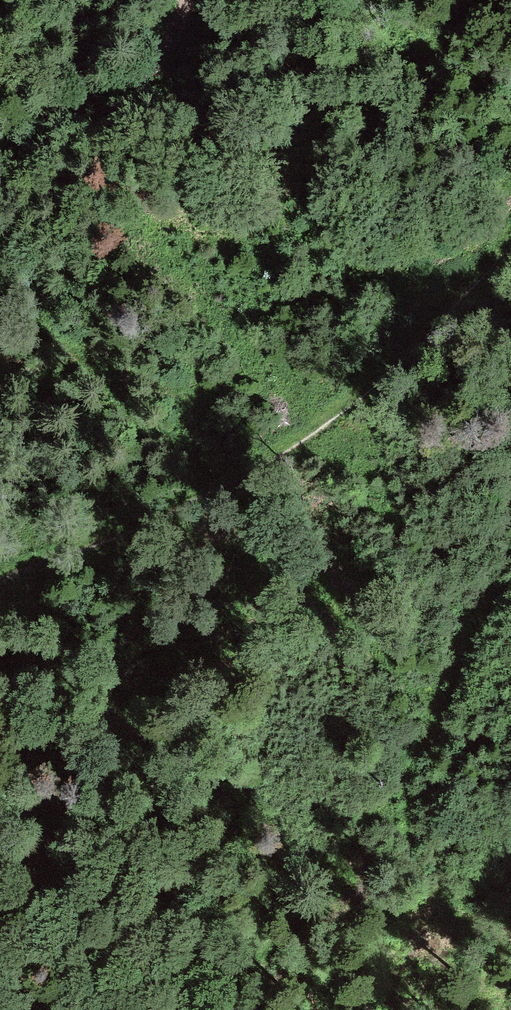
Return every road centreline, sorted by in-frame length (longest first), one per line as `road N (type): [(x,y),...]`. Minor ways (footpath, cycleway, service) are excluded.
road 1 (track): [(0,587),(338,424),(510,223)]
road 2 (track): [(510,551),(490,627),(324,887)]
road 3 (track): [(0,140),(178,19),(182,0)]

